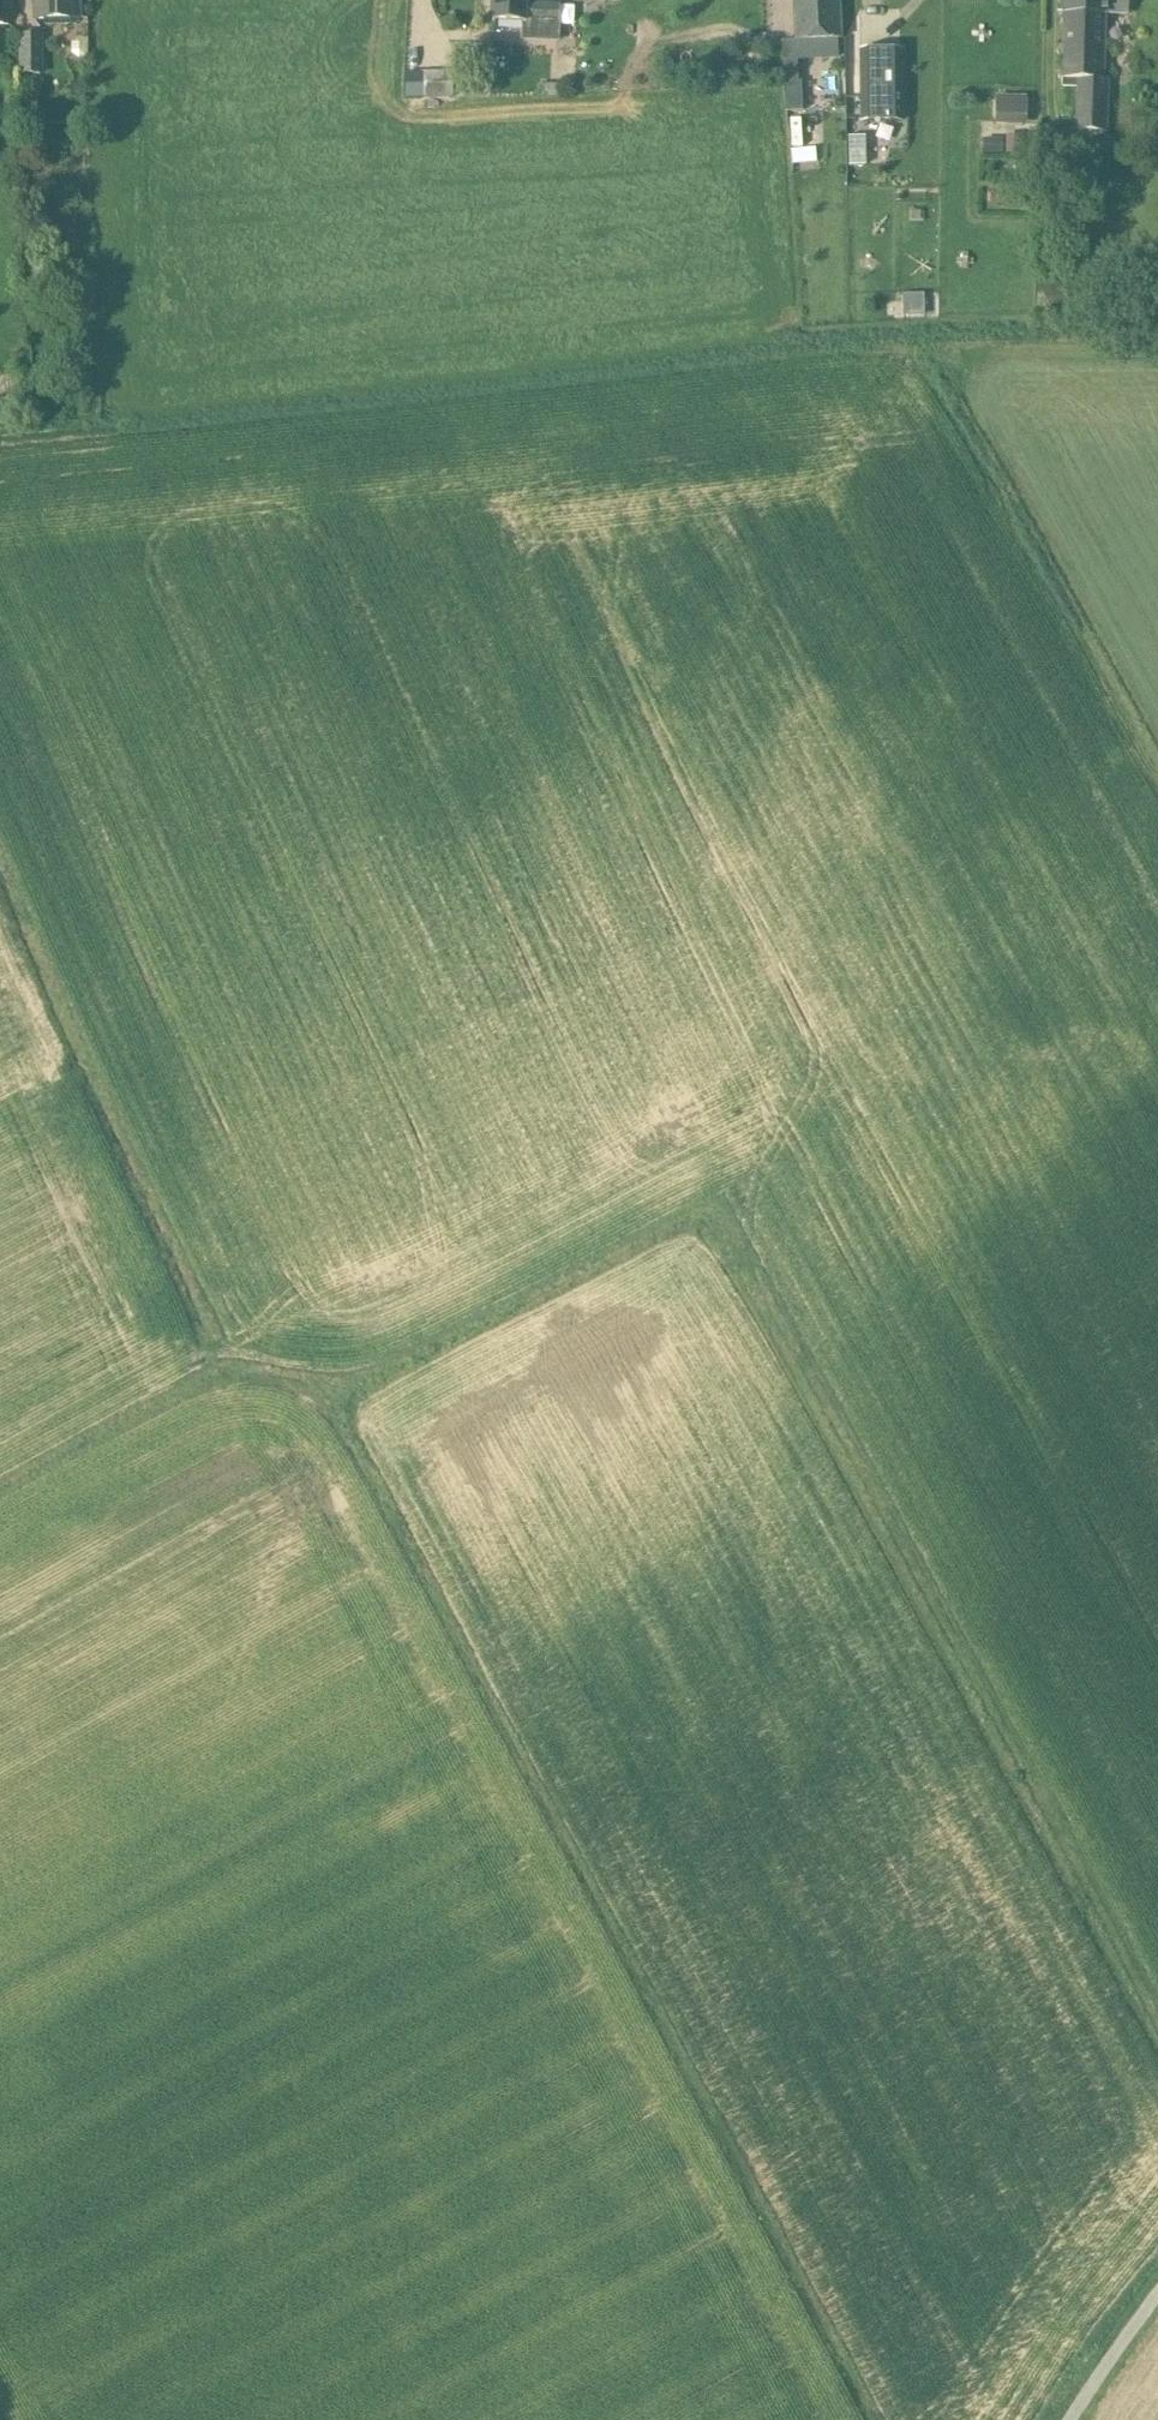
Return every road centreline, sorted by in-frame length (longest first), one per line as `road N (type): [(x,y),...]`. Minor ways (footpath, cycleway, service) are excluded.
road 1 (track): [(1072,2419),(1157,2281)]

